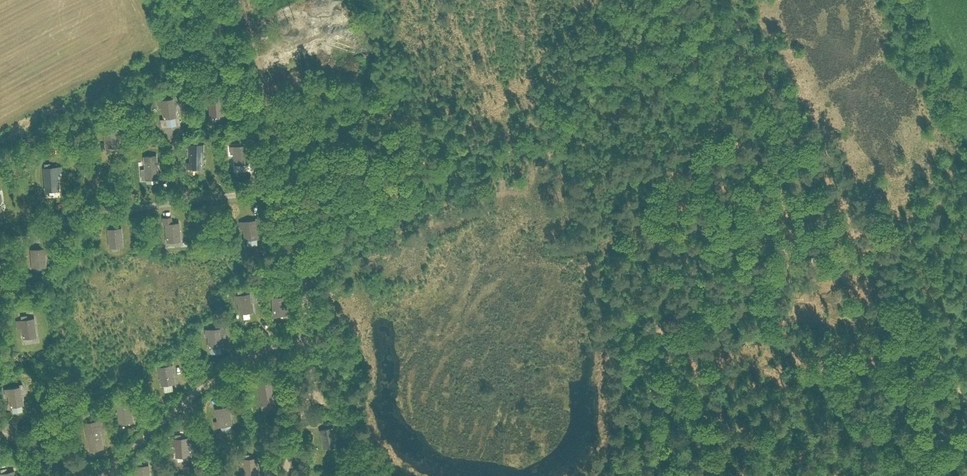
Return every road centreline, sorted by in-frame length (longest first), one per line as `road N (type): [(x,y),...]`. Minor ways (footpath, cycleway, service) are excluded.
road 1 (track): [(669,0),(634,51),(540,118),(459,152),(427,143)]

